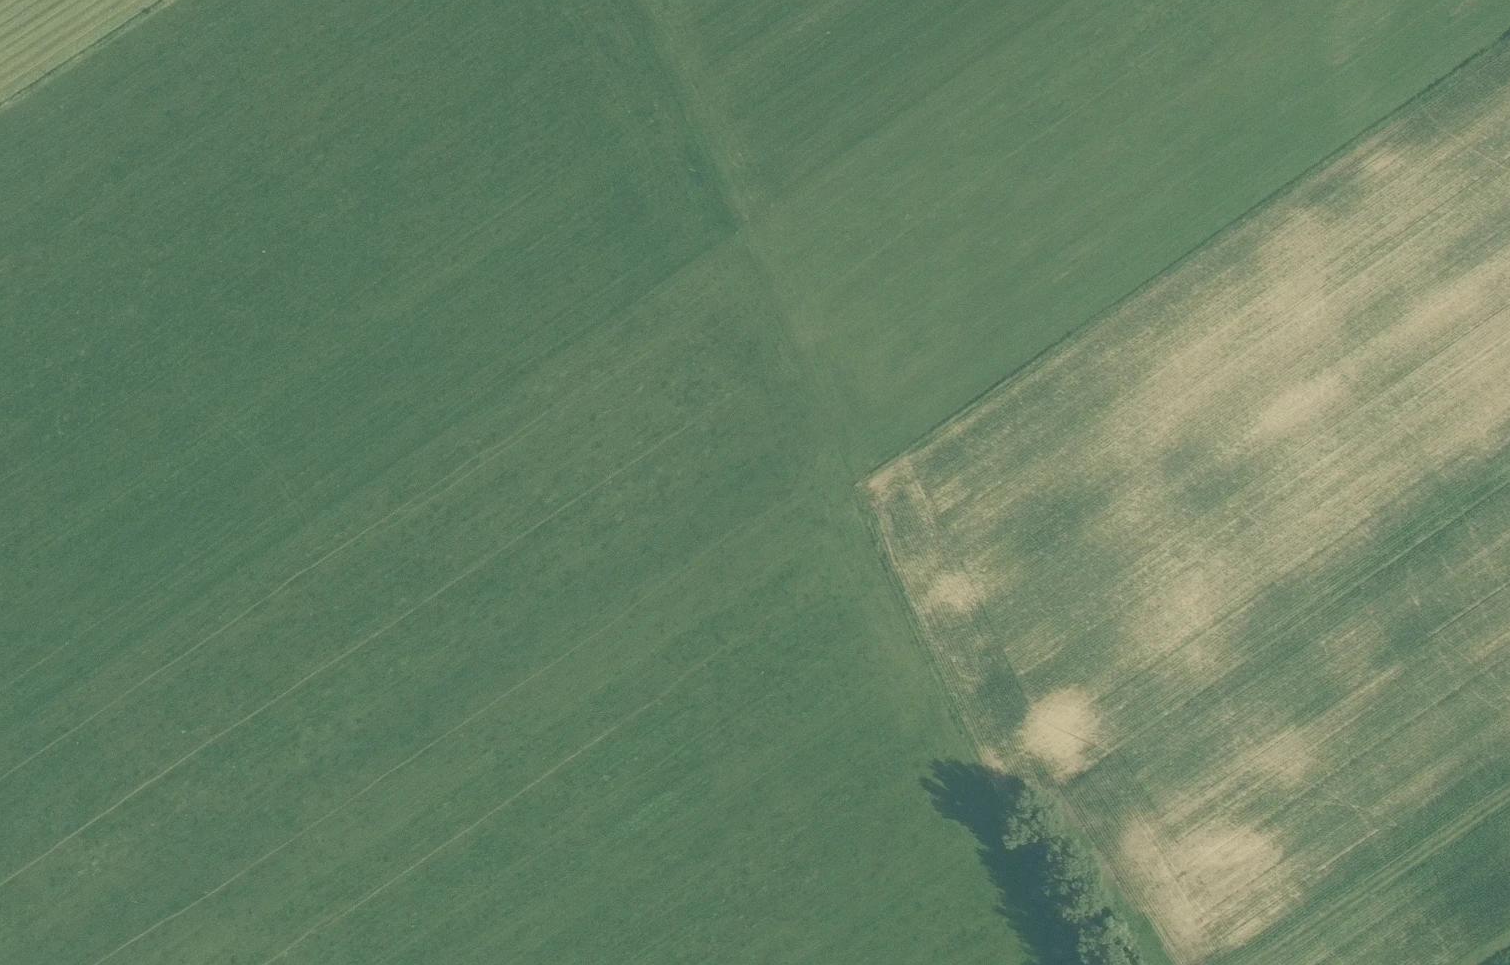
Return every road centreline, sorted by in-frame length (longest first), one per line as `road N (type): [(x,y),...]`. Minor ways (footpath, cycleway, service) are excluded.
road 1 (track): [(1259,964),(1509,795)]

